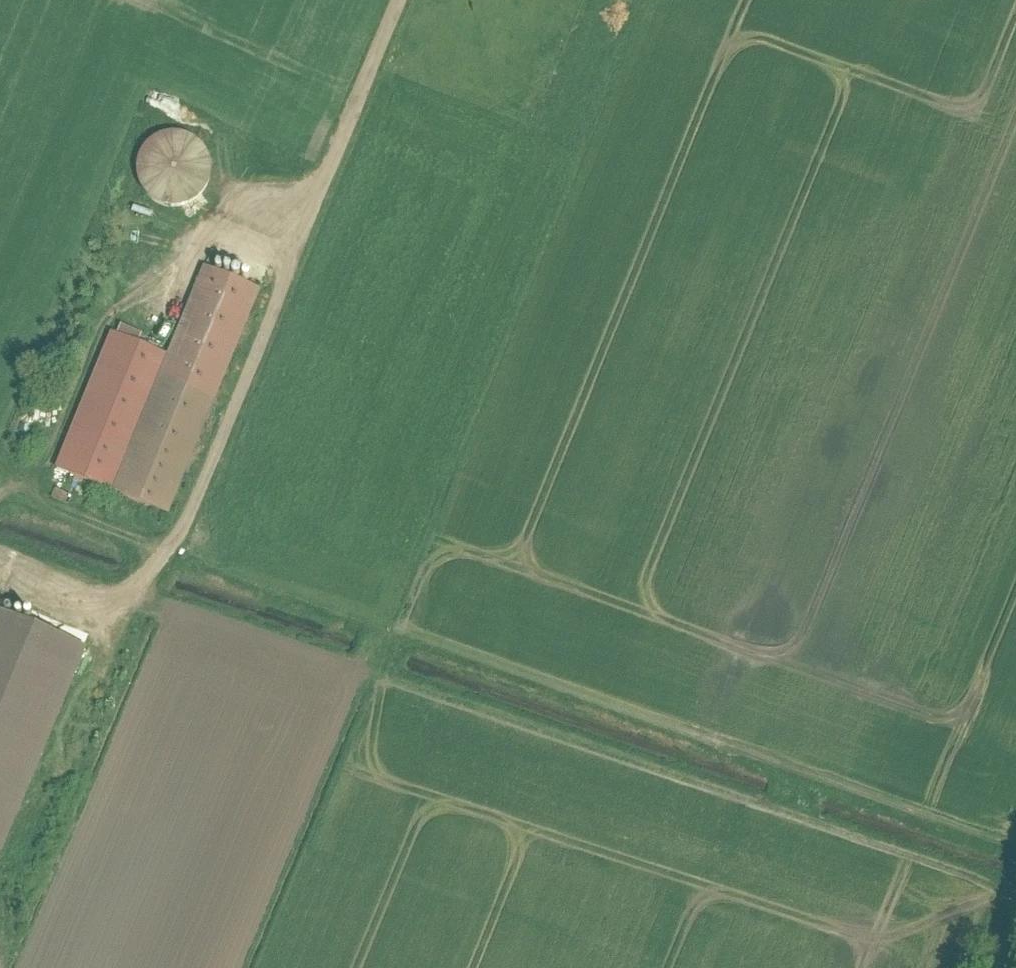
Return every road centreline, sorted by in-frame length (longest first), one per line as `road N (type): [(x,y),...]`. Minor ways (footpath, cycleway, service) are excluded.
road 1 (track): [(398,0),(171,526),(137,528),(17,485),(0,495)]

